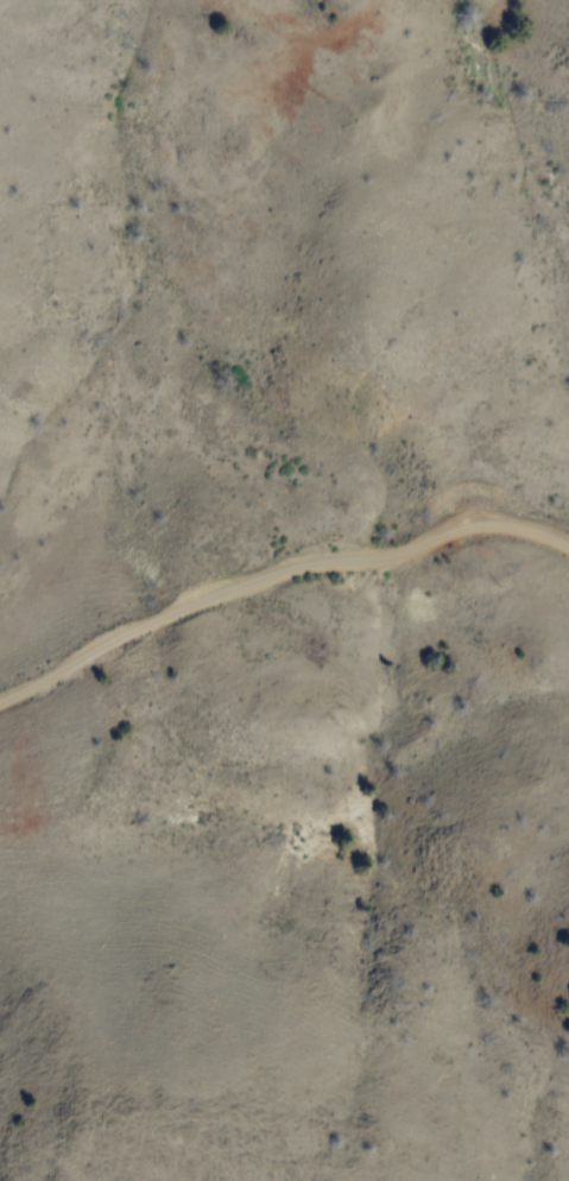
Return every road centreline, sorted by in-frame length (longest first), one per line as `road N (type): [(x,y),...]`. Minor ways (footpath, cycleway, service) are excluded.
road 1 (residential): [(0,701),(128,629),(248,581),(404,550),(485,519),(543,530),(568,545)]

